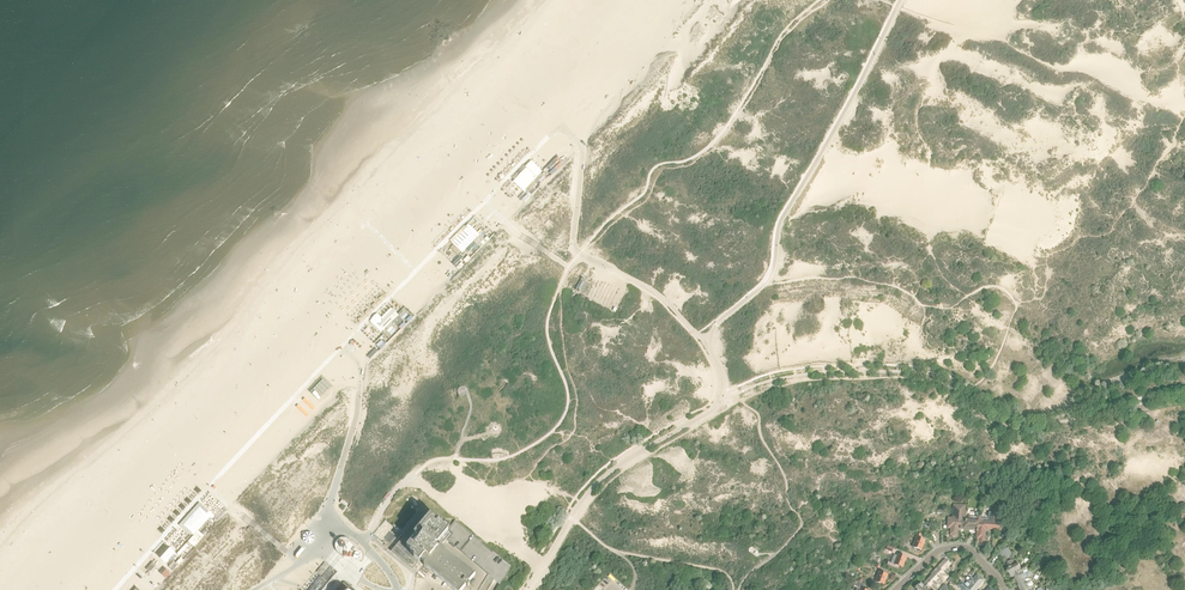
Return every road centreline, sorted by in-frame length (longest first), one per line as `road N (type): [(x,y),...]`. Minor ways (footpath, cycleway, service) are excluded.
road 1 (residential): [(1004,589),(965,546),(939,551),(898,588)]

